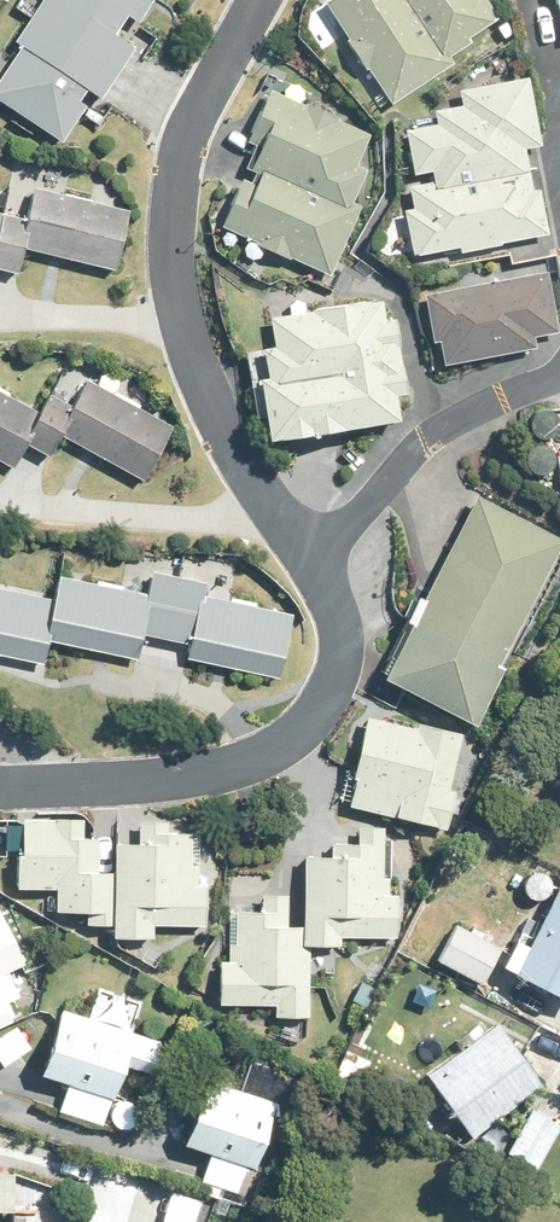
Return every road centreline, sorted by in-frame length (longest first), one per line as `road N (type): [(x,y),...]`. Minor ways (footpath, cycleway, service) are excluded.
road 1 (residential): [(260,0),(187,133),(171,242),(192,359),(232,453),(329,601),(338,657),(319,712),(254,760),(140,782),(0,787)]

